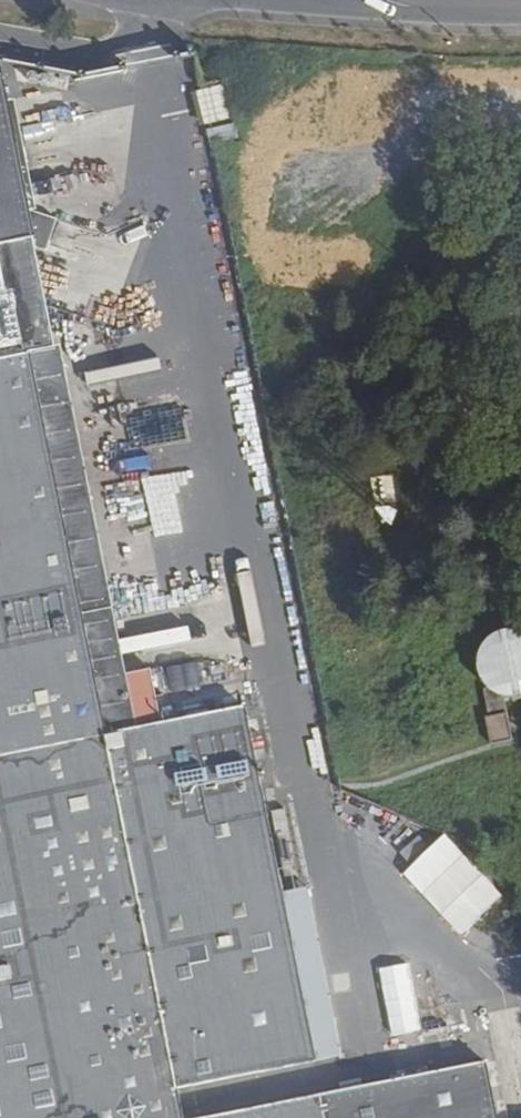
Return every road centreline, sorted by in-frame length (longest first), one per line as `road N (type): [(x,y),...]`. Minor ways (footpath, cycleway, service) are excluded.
road 1 (tertiary): [(520,12),(352,2)]

